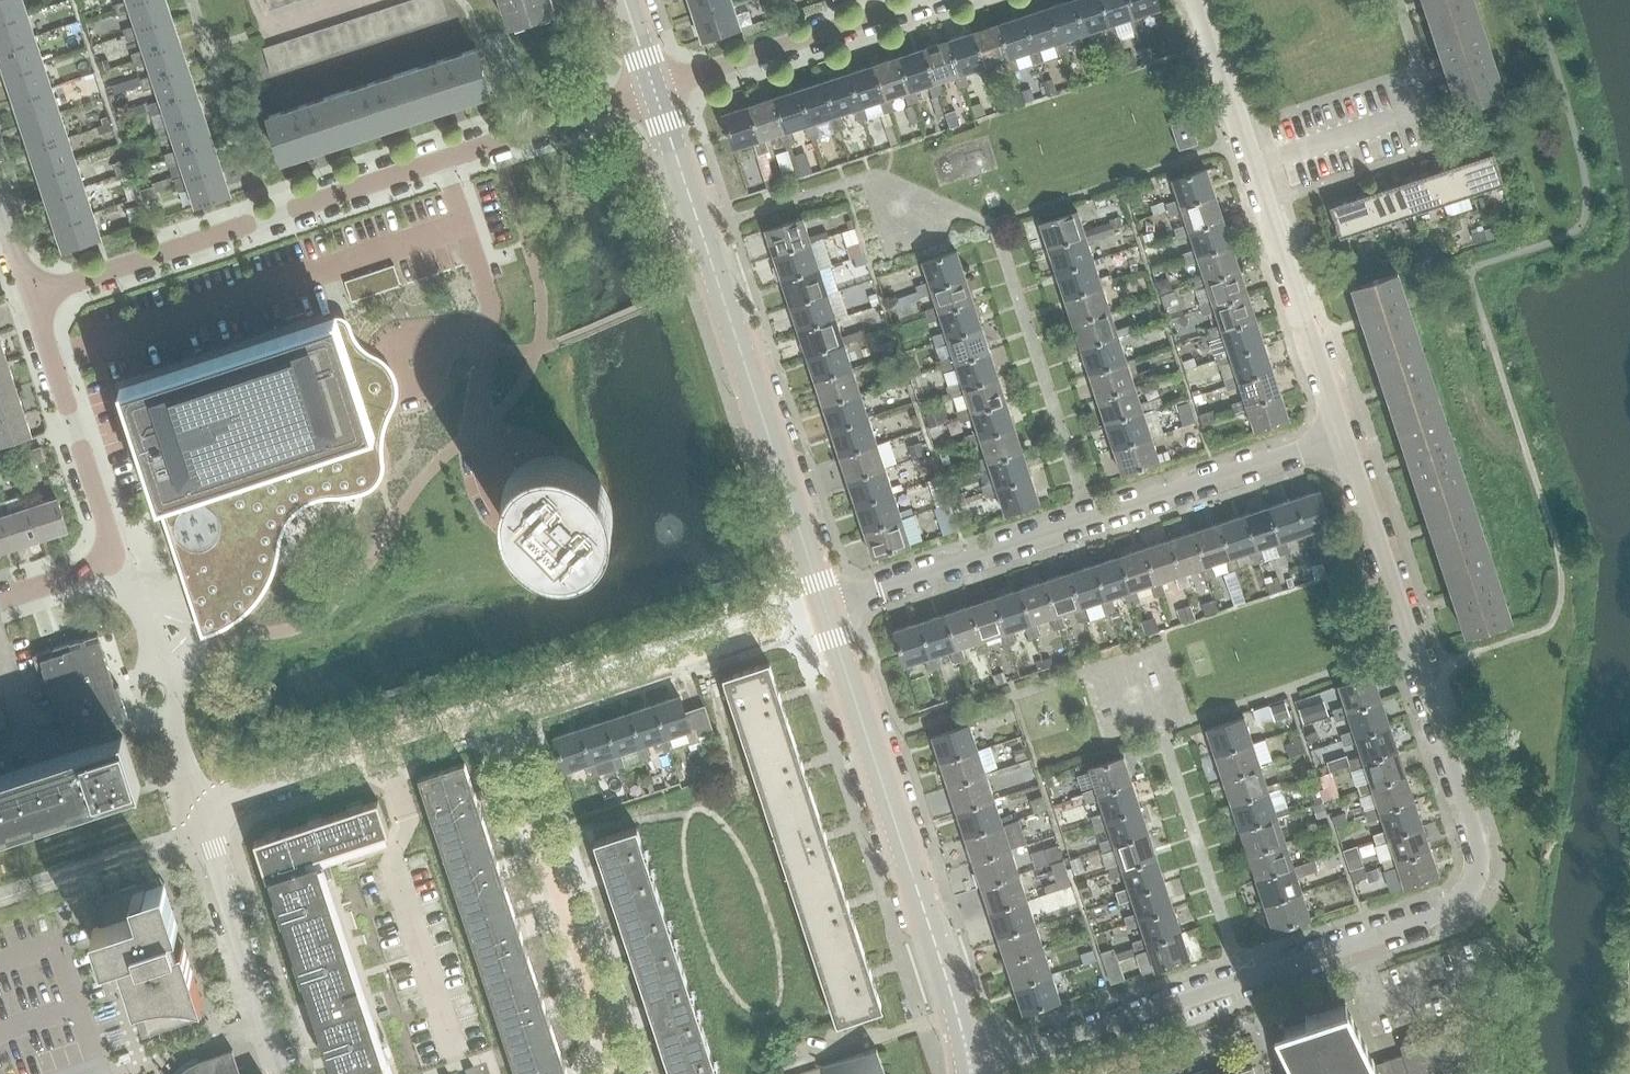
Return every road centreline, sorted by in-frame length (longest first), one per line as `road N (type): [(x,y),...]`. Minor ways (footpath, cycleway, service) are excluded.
road 1 (residential): [(969,1064),(1453,902),(1470,886),(1473,849),(1340,438)]
road 2 (residential): [(33,296),(653,96)]
road 3 (residential): [(825,607),(1340,438)]
road 4 (tertiary): [(825,607),(653,96)]
road 5 (tertiary): [(969,1064),(825,607)]
road 6 (residential): [(623,1073),(505,713)]
road 7 (residential): [(825,607),(505,713)]
road 8 (residential): [(505,713),(202,811)]
road 9 (residential): [(653,96),(933,0)]
road 10 (residential): [(1340,438),(1251,167)]
road 11 (residential): [(202,811),(288,1073)]
road 12 (residential): [(117,557),(33,296)]
road 13 (residential): [(202,811),(117,557)]
road 14 (residential): [(1251,167),(1430,107)]
road 15 (residential): [(1251,167),(1196,0)]
road 16 (residential): [(0,595),(117,557)]

